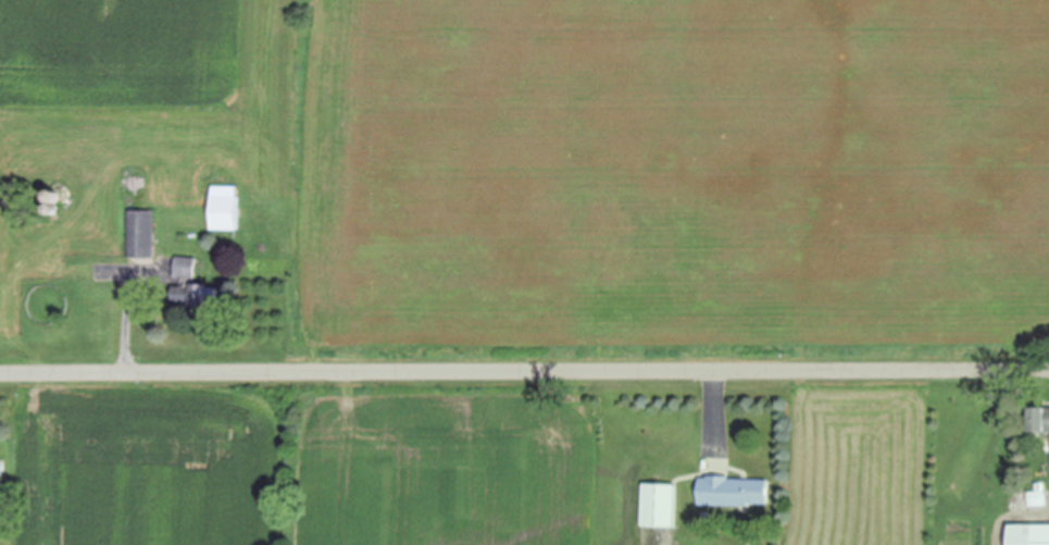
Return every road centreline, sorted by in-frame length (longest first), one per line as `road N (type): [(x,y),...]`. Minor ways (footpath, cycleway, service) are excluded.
road 1 (residential): [(0,373),(1048,366)]

